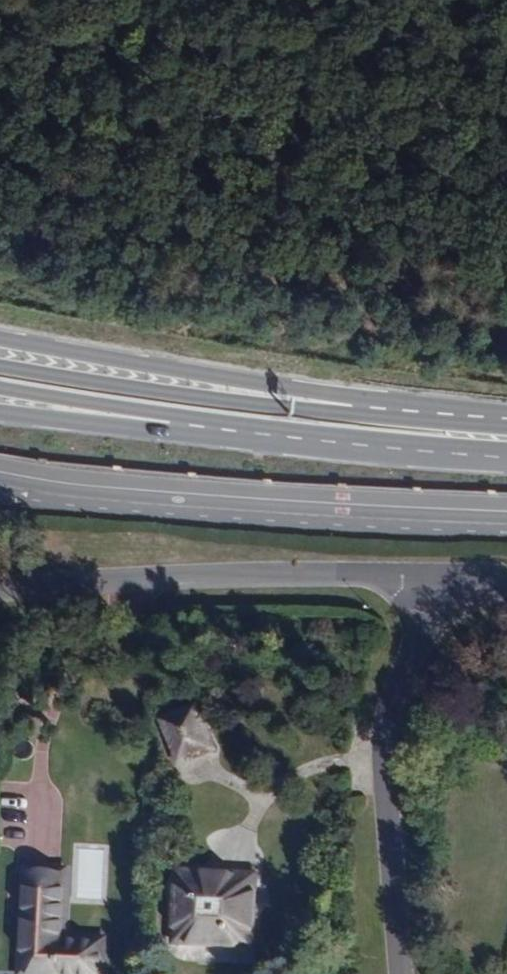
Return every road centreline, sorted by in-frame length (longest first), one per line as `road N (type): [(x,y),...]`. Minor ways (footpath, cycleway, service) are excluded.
road 1 (residential): [(0,470),(71,484),(343,505),(506,510)]
road 2 (residential): [(435,579),(0,595)]
road 3 (residential): [(435,579),(393,718),(386,782),(402,973)]
road 4 (primary): [(355,406),(0,338)]
road 5 (primary): [(355,406),(254,404),(0,361)]
road 6 (primary): [(195,430),(436,452),(506,440)]
road 7 (primary): [(0,382),(195,430)]
road 8 (primary): [(0,413),(195,430)]
road 9 (primary): [(506,436),(355,406)]

